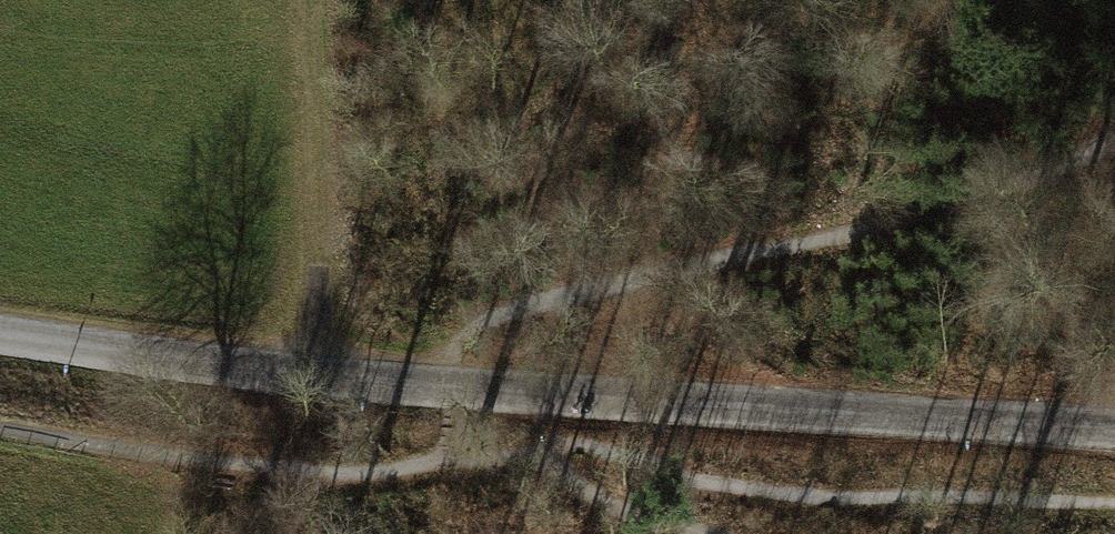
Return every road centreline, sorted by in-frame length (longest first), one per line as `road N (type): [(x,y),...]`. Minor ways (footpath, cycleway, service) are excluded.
road 1 (unclassified): [(1114,424),(508,400),(0,337)]
road 2 (track): [(1114,145),(841,230),(480,318),(454,352),(452,394)]
road 3 (track): [(441,462),(564,445),(719,486),(850,499),(1114,503)]
road 4 (track): [(694,533),(642,519),(528,456)]

